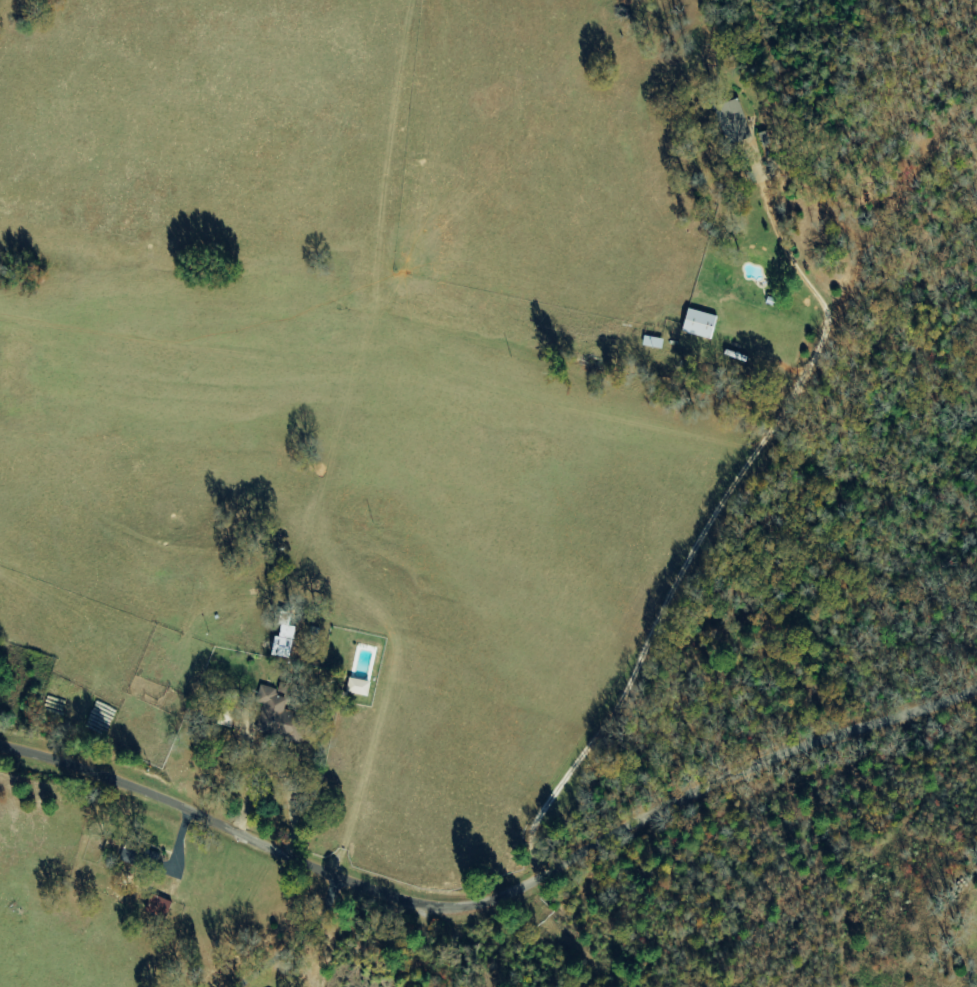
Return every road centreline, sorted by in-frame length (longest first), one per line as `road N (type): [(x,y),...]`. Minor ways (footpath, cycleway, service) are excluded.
road 1 (residential): [(976,690),(726,772),(505,893),(445,907),(362,885),(177,804),(0,744)]

